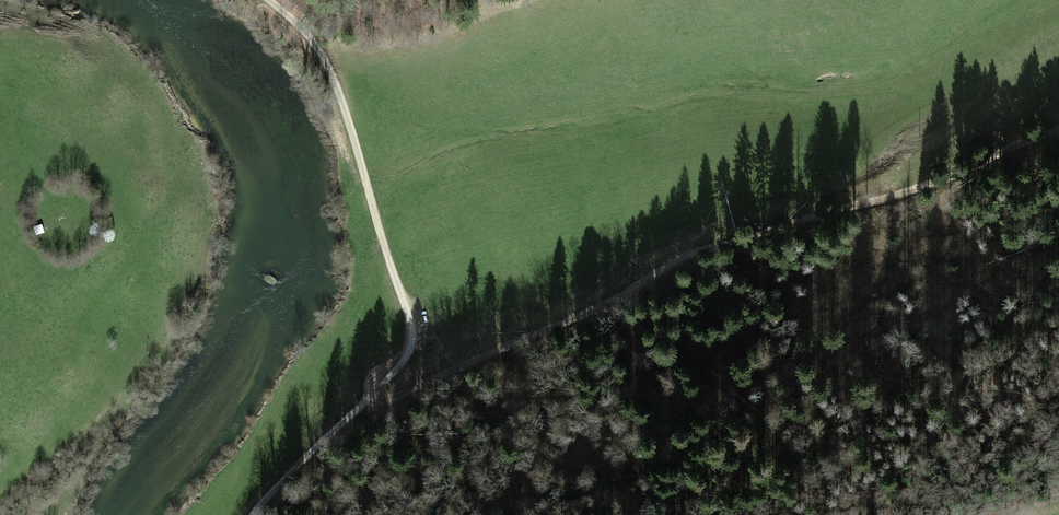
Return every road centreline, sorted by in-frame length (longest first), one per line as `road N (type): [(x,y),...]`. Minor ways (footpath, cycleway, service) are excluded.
road 1 (track): [(1058,128),(923,184),(714,244),(560,320),(358,401)]
road 2 (unclassified): [(273,0),(317,45),(338,85),(408,337),(378,383),(246,514)]
road 3 (track): [(369,187),(492,140),(750,87)]

